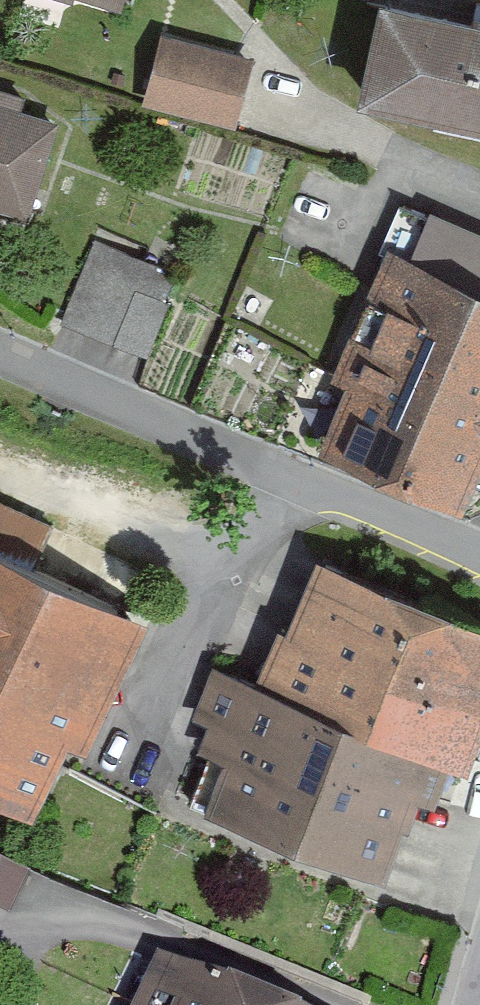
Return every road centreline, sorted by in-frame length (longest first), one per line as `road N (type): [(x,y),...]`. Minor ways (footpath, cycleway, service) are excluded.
road 1 (residential): [(479,558),(0,352)]

